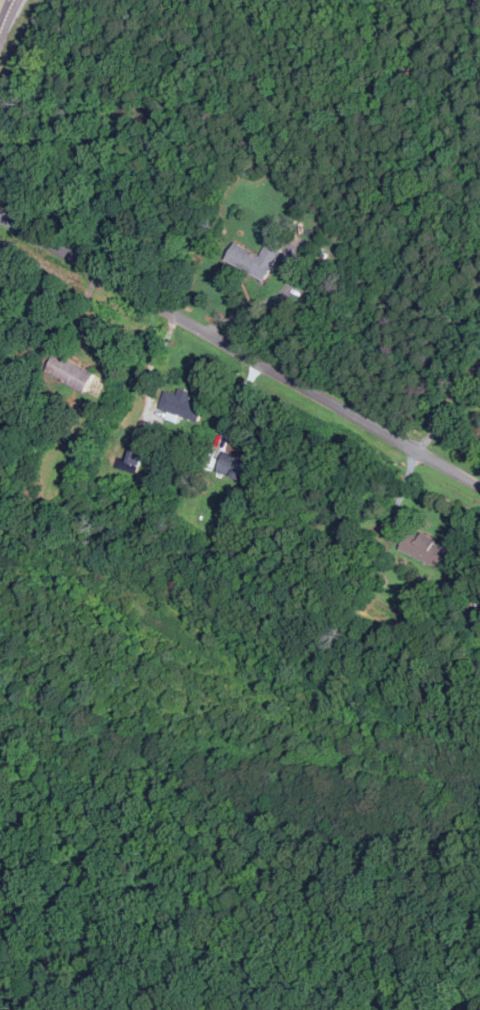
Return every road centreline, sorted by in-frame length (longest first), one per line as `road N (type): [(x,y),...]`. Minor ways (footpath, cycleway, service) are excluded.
road 1 (residential): [(0,214),(479,485)]

